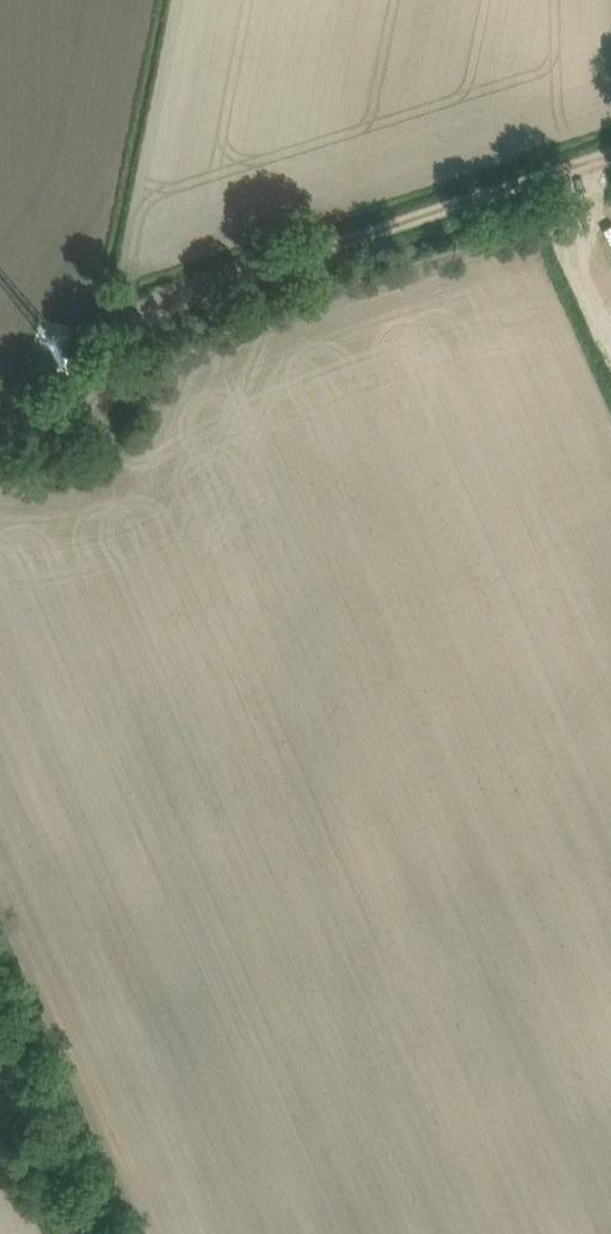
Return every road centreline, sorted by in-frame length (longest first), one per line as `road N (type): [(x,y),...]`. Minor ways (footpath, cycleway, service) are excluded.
road 1 (track): [(610,155),(167,305),(137,320),(91,409),(69,424),(0,428)]
road 2 (track): [(0,1031),(86,1233)]

